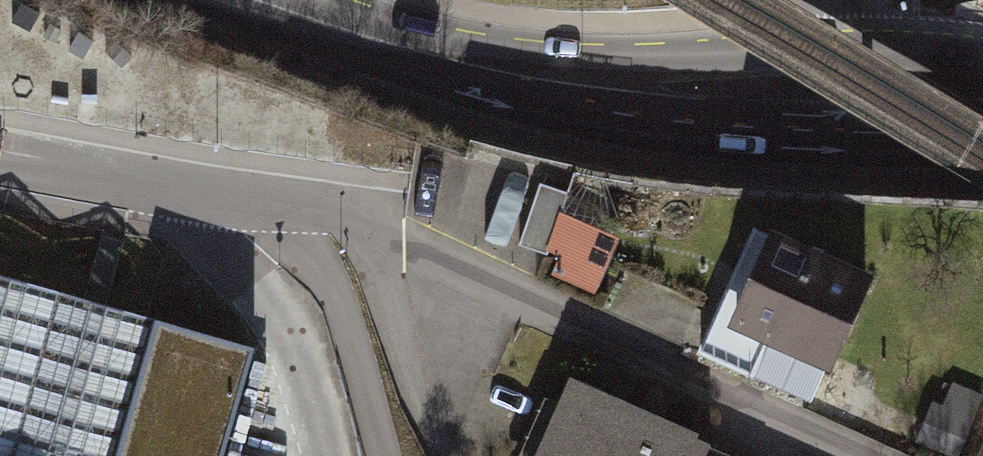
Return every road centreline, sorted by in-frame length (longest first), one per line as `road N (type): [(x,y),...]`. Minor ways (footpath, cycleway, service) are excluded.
road 1 (primary): [(945,97),(660,87),(466,65),(259,0)]
road 2 (unclassified): [(0,153),(190,191),(369,209)]

